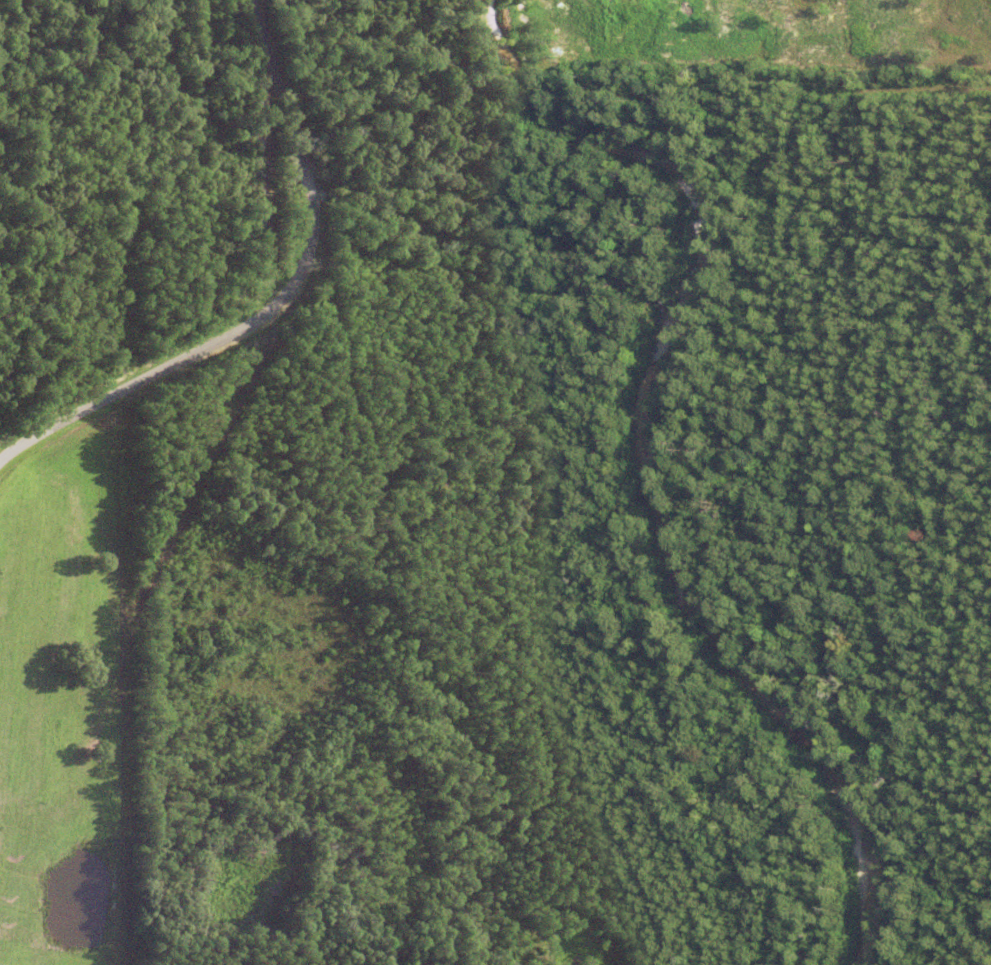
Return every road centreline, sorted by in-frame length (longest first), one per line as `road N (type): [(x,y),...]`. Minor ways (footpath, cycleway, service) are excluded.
road 1 (residential): [(0,460),(237,329),(304,260),(310,198),(245,0)]

